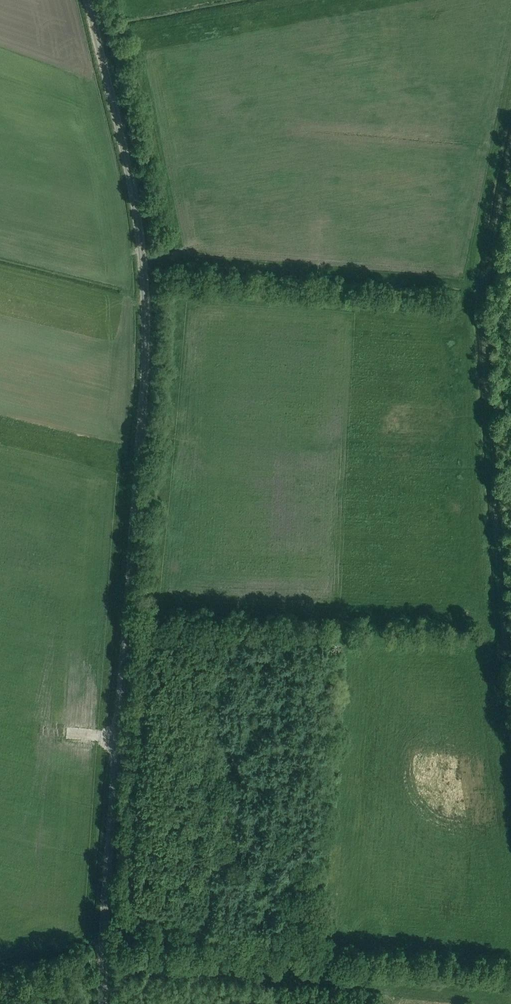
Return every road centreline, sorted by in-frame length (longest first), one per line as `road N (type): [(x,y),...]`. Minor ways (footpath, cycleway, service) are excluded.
road 1 (unclassified): [(104,1003),(145,289),(129,172),(88,0)]
road 2 (track): [(510,638),(482,323),(510,160)]

